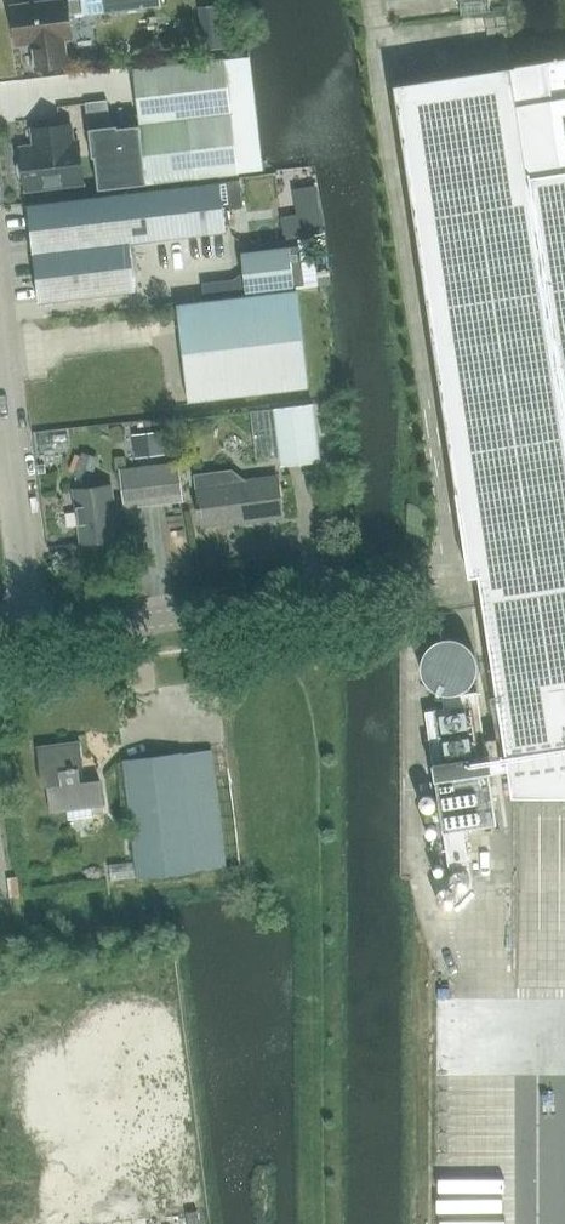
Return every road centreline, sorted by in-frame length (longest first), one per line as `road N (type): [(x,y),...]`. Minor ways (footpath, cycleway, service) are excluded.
road 1 (unclassified): [(40,641),(462,584)]
road 2 (unclassified): [(40,641),(0,343)]

